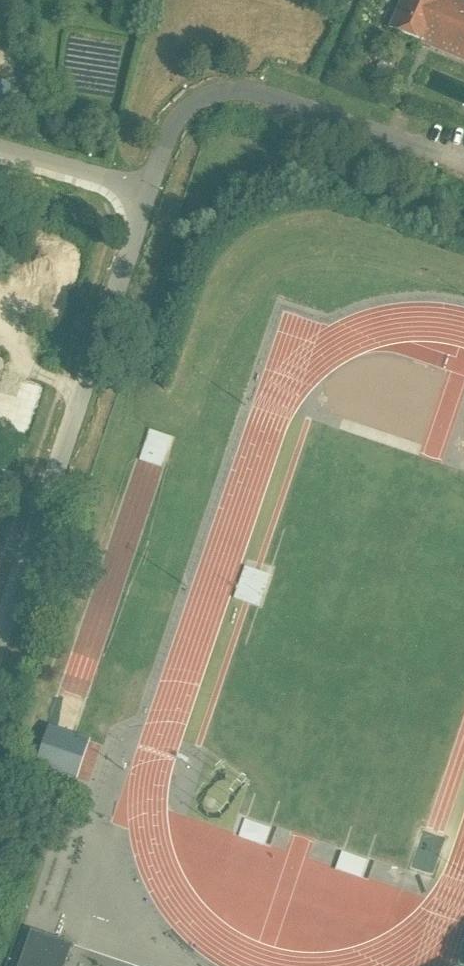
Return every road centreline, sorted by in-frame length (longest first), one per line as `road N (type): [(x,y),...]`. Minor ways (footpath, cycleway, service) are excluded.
road 1 (unclassified): [(0,633),(150,190)]

